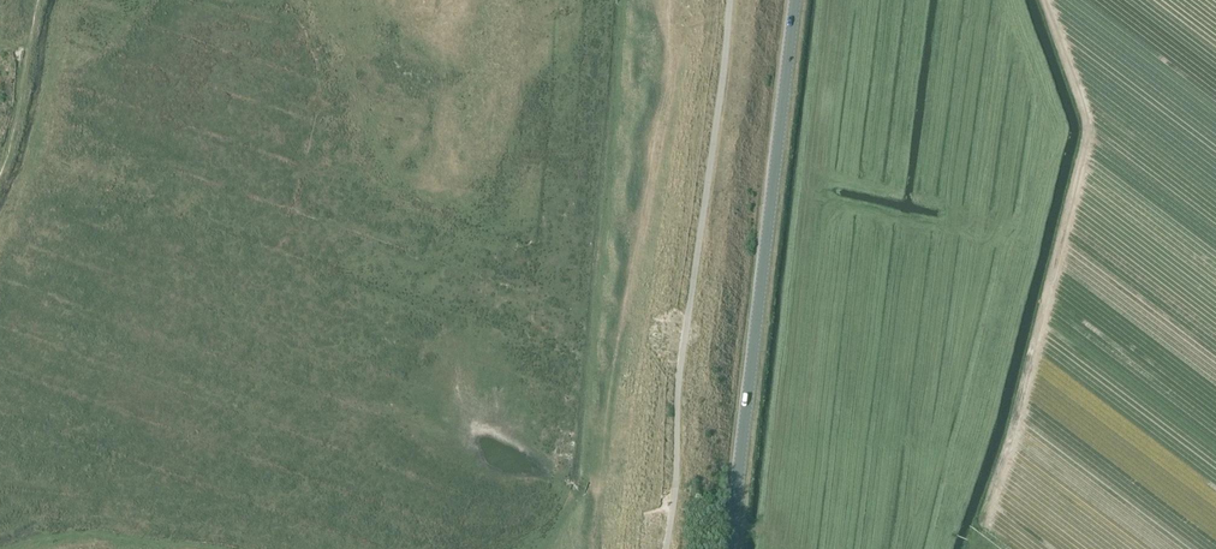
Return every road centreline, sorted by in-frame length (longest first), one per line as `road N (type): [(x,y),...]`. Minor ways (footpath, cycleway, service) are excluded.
road 1 (secondary): [(731,548),(798,0)]
road 2 (track): [(1044,0),(1088,128),(1007,455),(978,526)]

